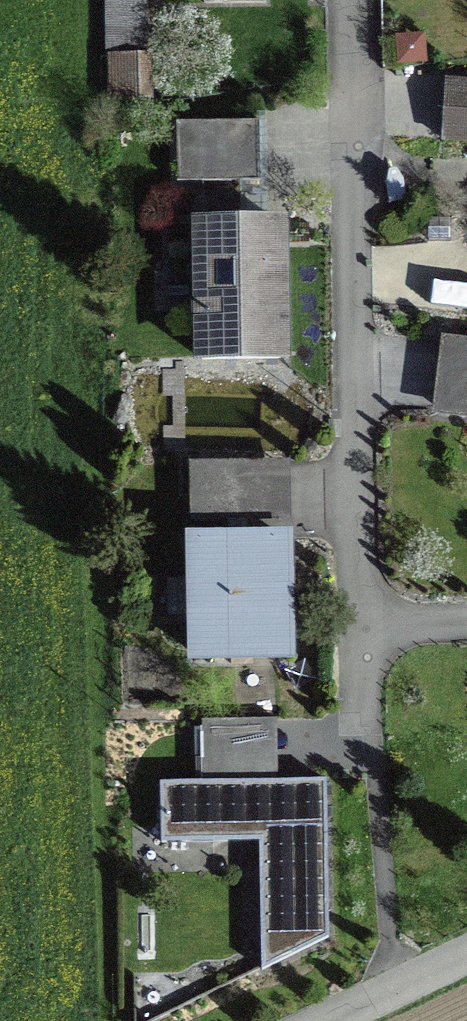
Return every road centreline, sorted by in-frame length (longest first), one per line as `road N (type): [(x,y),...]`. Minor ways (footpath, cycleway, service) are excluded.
road 1 (residential): [(359,0),(365,725)]
road 2 (residential): [(332,1020),(466,956)]

